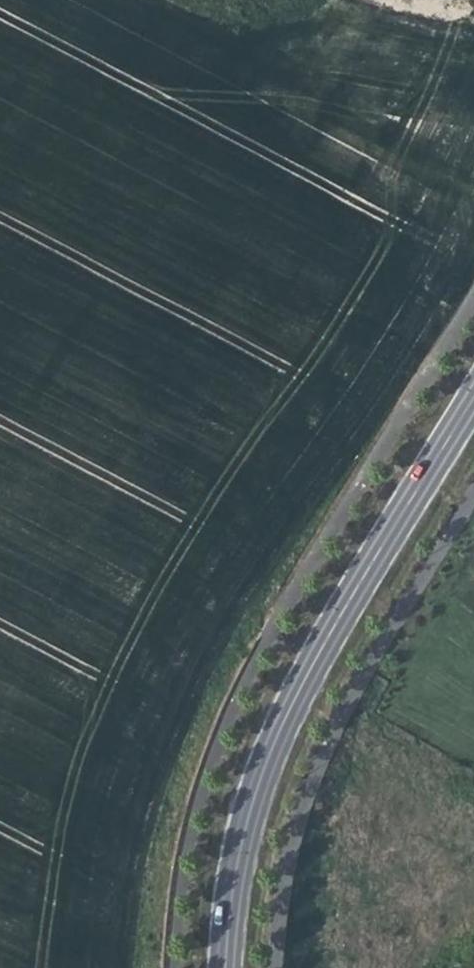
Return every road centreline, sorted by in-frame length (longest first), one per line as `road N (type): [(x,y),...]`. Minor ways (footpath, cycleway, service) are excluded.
road 1 (tertiary): [(225,967),(238,833),(261,760),(303,668),(473,387)]

